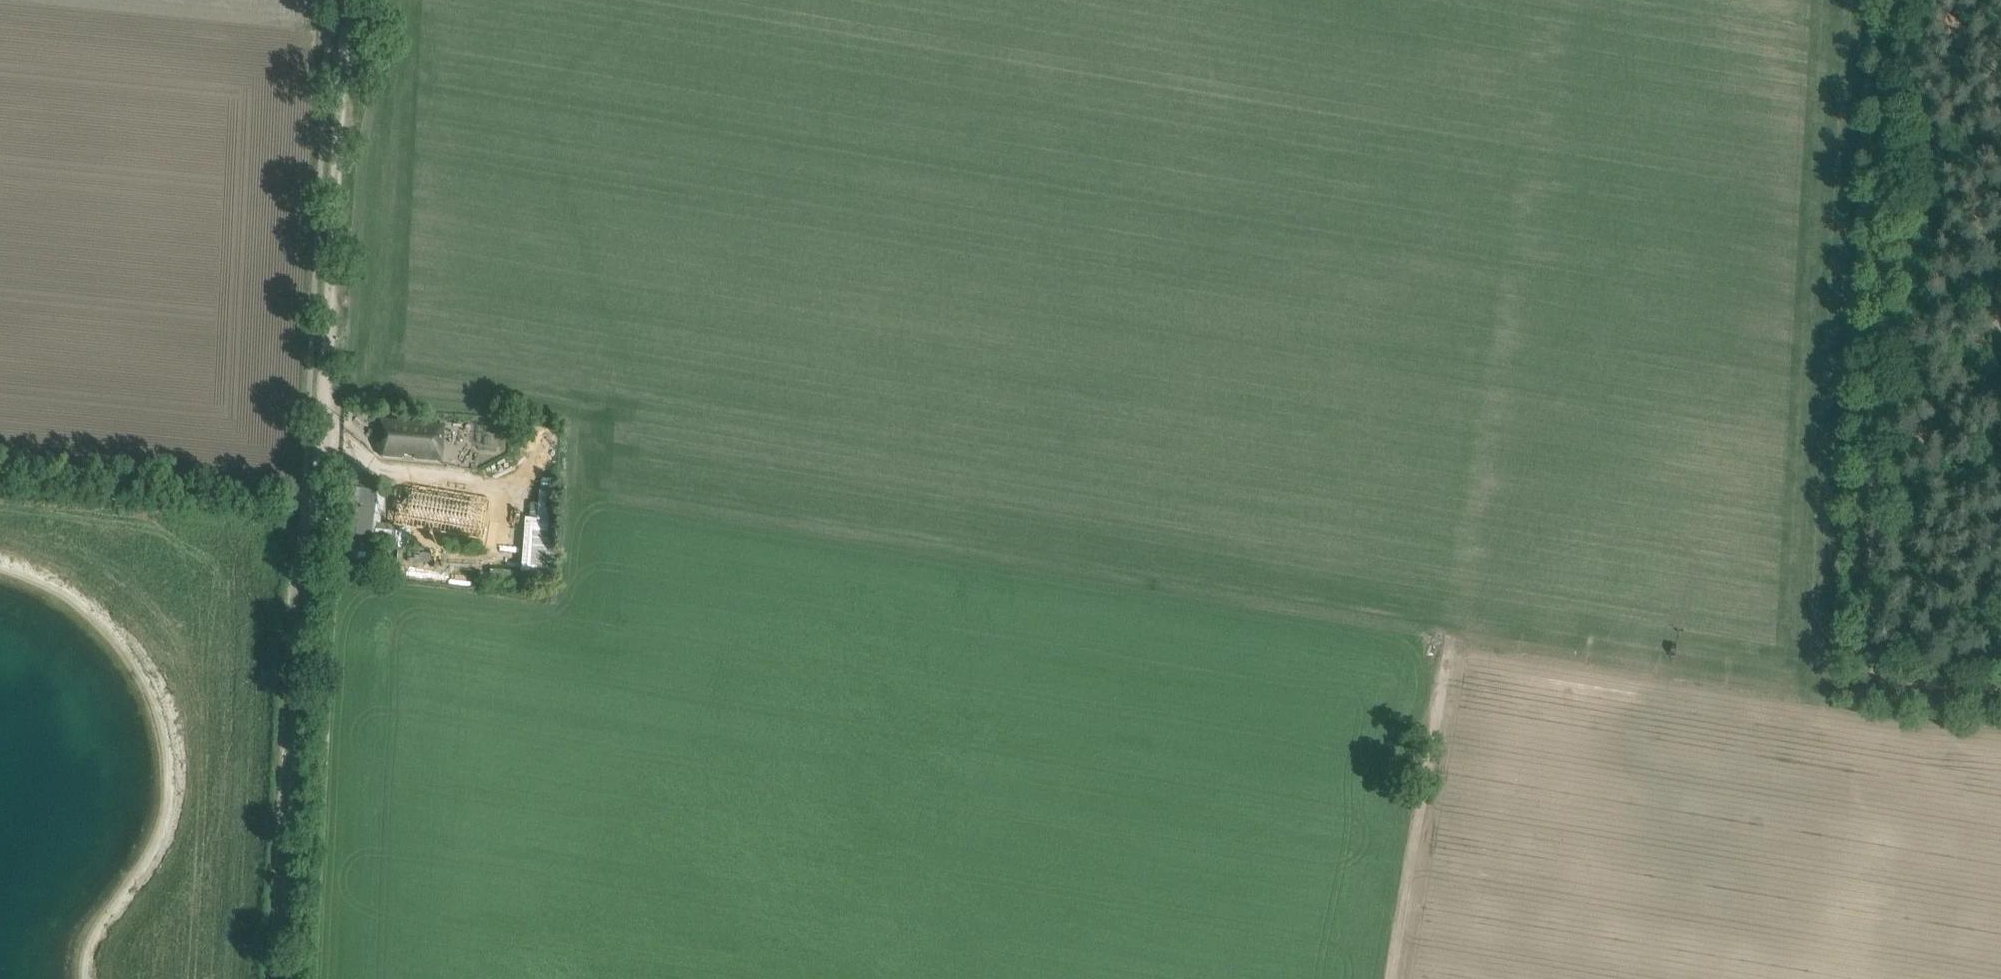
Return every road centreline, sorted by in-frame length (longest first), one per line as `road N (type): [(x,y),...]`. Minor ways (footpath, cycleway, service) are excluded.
road 1 (track): [(1878,432),(1897,0)]
road 2 (track): [(2000,695),(1898,685),(1876,673),(1866,652),(1878,432)]

